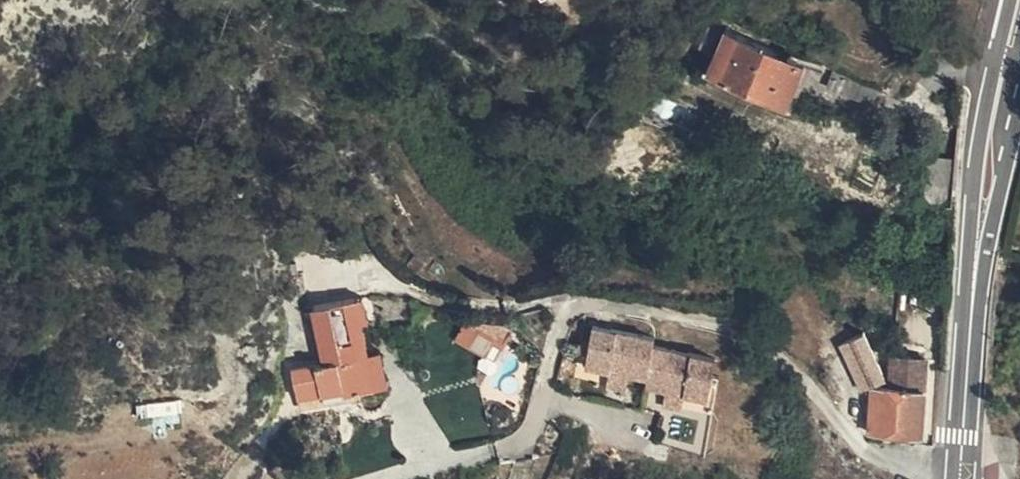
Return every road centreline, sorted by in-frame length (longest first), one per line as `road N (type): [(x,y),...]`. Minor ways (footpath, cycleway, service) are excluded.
road 1 (residential): [(961,470),(900,465),(858,441),(776,351),(730,323),(601,304),(575,307),(559,323),(528,433),(497,450)]
road 2 (primary): [(966,361),(974,254),(1019,9)]

